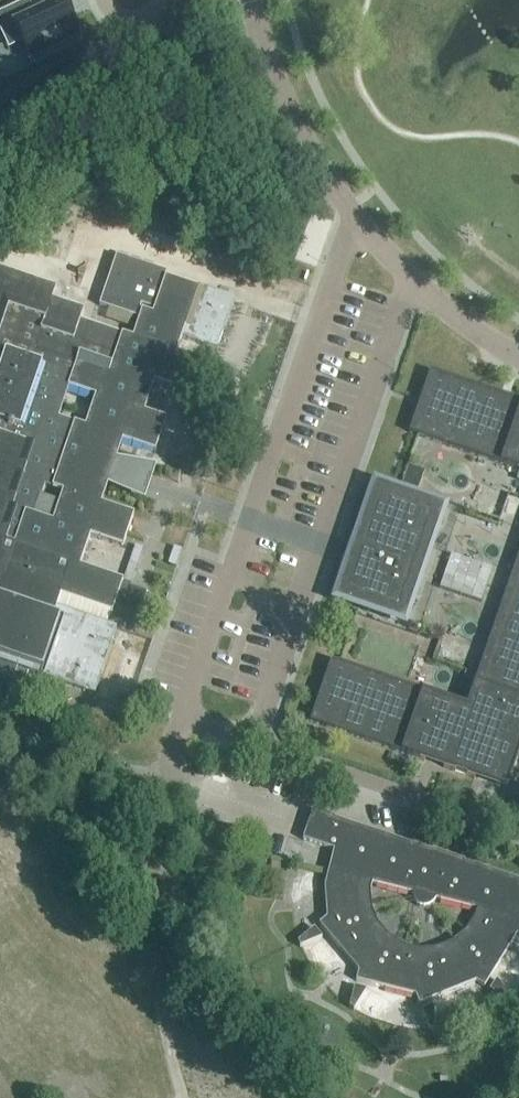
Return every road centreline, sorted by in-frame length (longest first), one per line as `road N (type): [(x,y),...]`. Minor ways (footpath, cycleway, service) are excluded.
road 1 (residential): [(356,219),(189,721),(518,833)]
road 2 (residential): [(251,0),(302,136),(356,219)]
road 3 (residential): [(356,219),(446,312),(518,361)]

